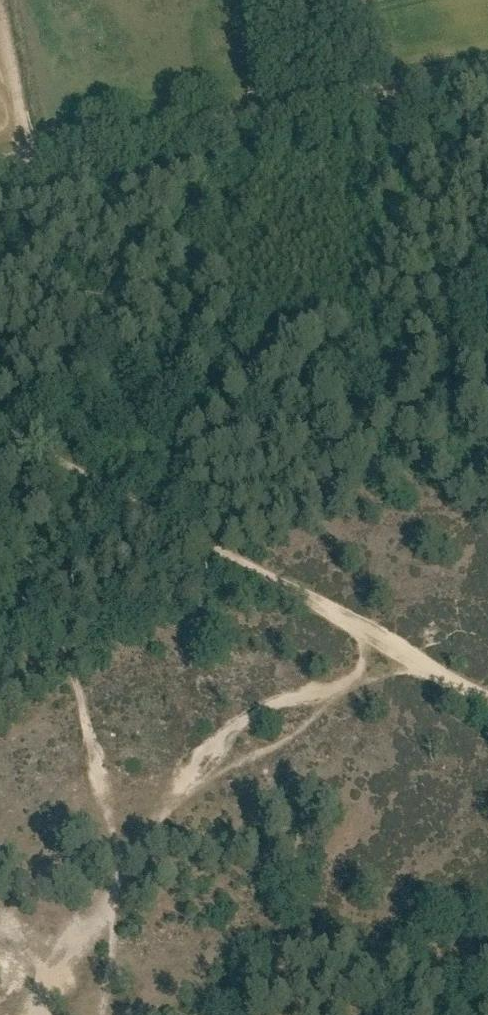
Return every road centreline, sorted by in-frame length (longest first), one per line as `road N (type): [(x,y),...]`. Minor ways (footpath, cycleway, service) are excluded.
road 1 (unclassified): [(487,69),(0,162)]
road 2 (track): [(376,638),(0,429)]
road 3 (track): [(487,701),(376,638)]

